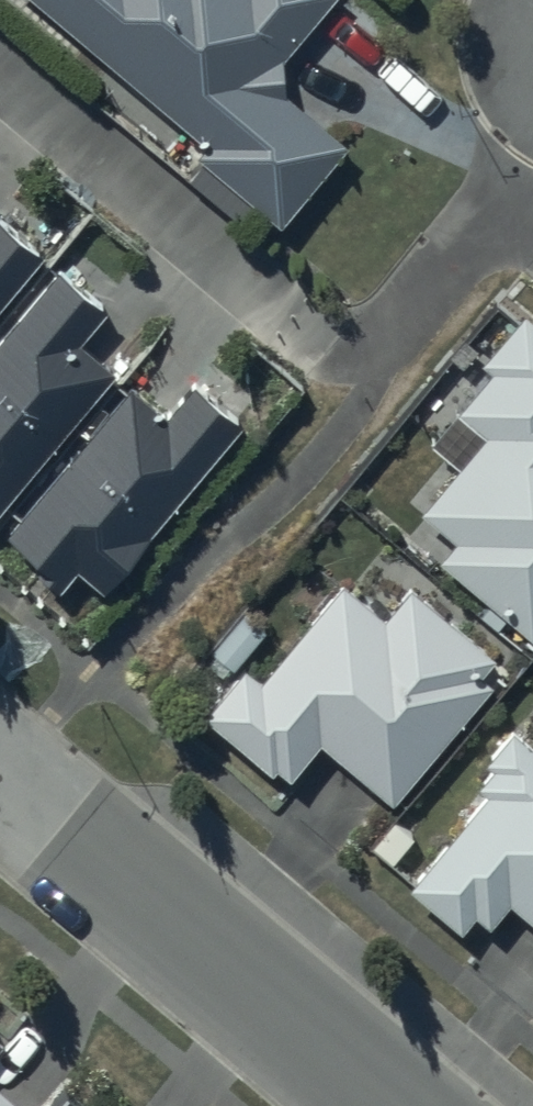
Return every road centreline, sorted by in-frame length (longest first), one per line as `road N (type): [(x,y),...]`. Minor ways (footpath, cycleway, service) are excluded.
road 1 (tertiary): [(0,774),(394,1105)]

